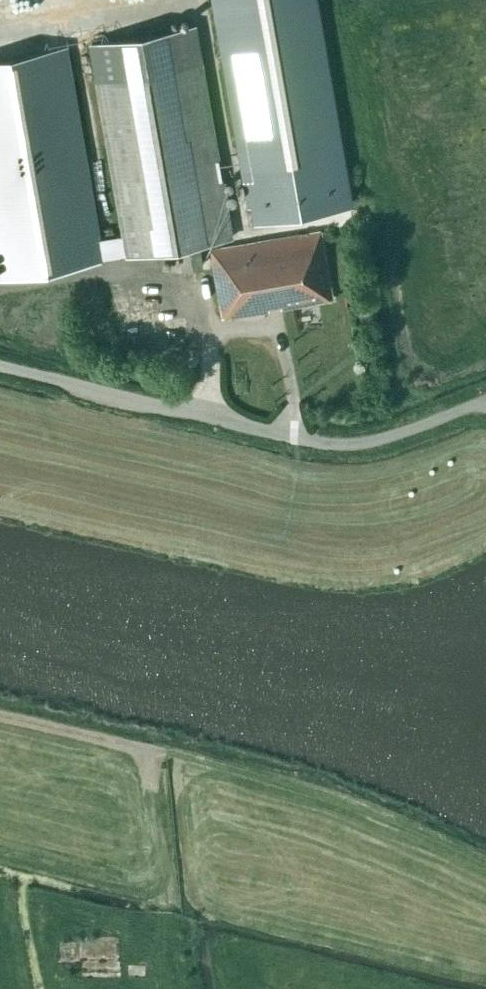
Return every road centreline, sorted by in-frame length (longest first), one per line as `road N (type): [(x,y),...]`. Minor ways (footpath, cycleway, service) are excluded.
road 1 (unclassified): [(485,399),(390,436),(333,444),(0,366)]
road 2 (track): [(171,988),(142,753)]
road 3 (track): [(195,0),(0,31)]
road 4 (track): [(142,753),(0,713)]

